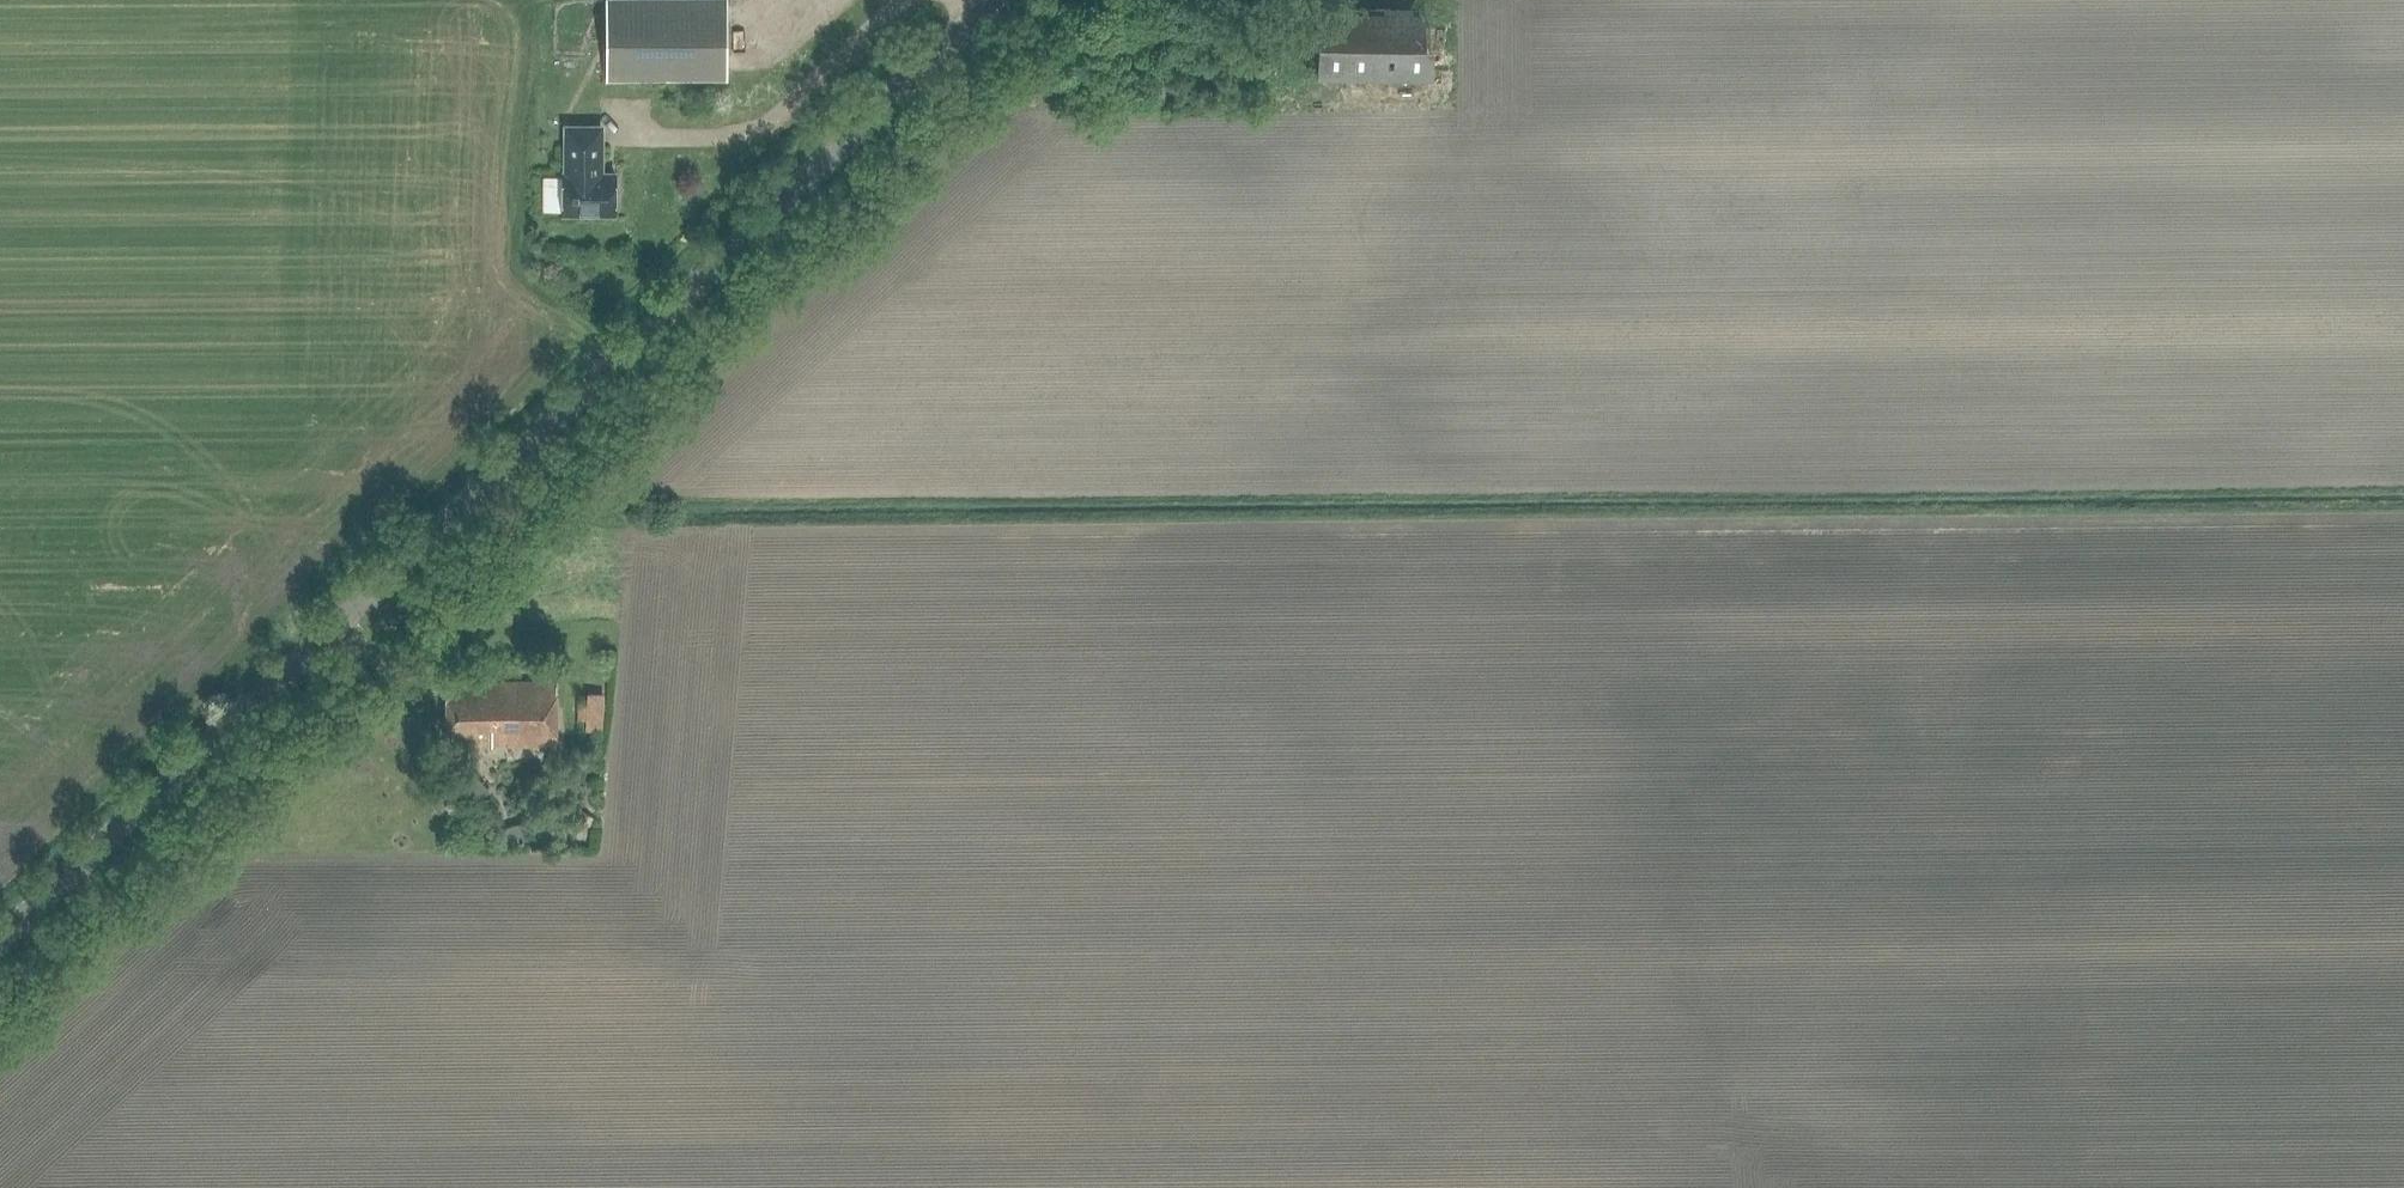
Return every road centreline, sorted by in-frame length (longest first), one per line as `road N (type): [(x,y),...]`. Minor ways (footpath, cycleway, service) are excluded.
road 1 (tertiary): [(0,950),(982,0)]

